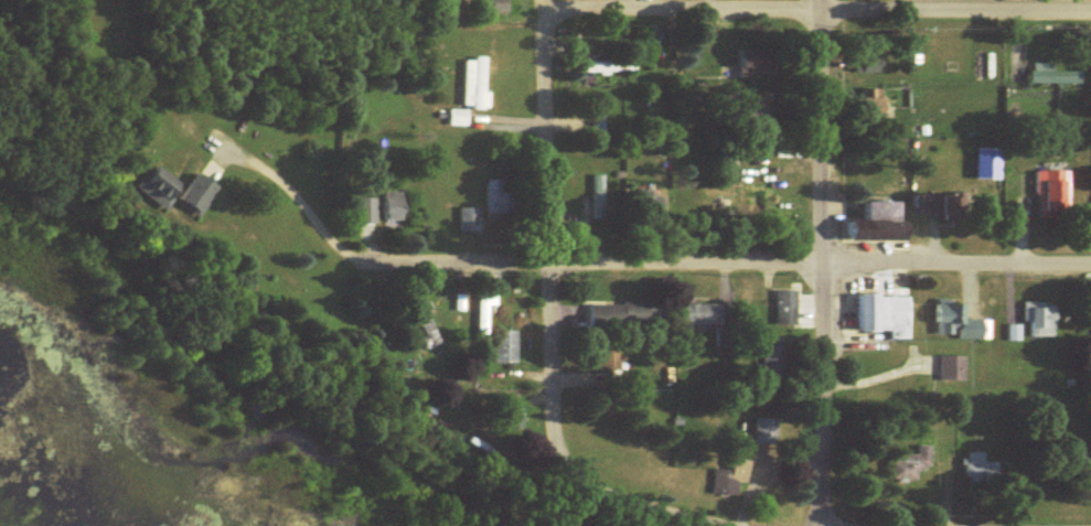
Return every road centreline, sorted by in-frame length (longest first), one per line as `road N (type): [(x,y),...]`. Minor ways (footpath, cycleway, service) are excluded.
road 1 (residential): [(1090,247),(362,243)]
road 2 (residential): [(596,495),(557,454),(549,398),(547,0)]
road 3 (residential): [(815,511),(818,0)]
road 4 (residential): [(815,511),(1090,514)]
road 5 (residential): [(785,525),(741,508),(596,495)]

